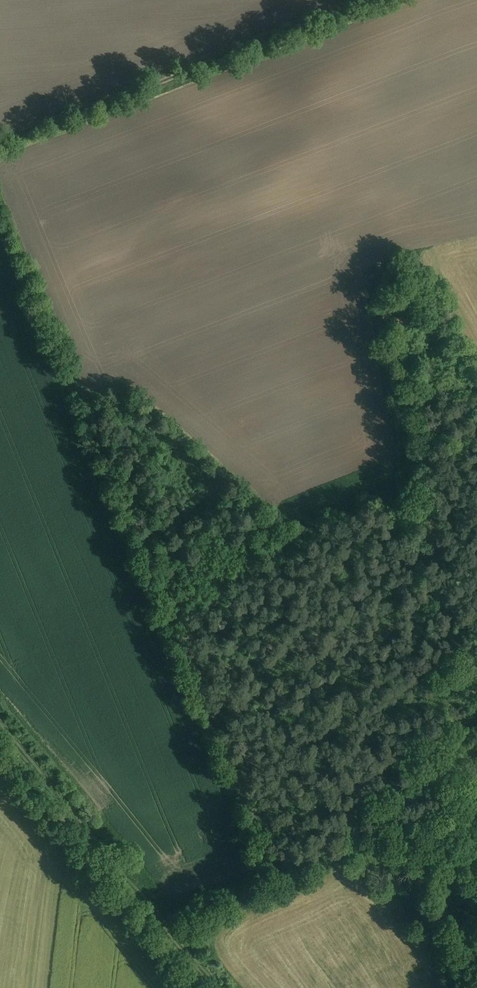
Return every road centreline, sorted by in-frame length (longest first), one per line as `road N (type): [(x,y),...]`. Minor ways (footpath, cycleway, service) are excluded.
road 1 (track): [(0,145),(379,0)]
road 2 (track): [(0,726),(219,987)]

